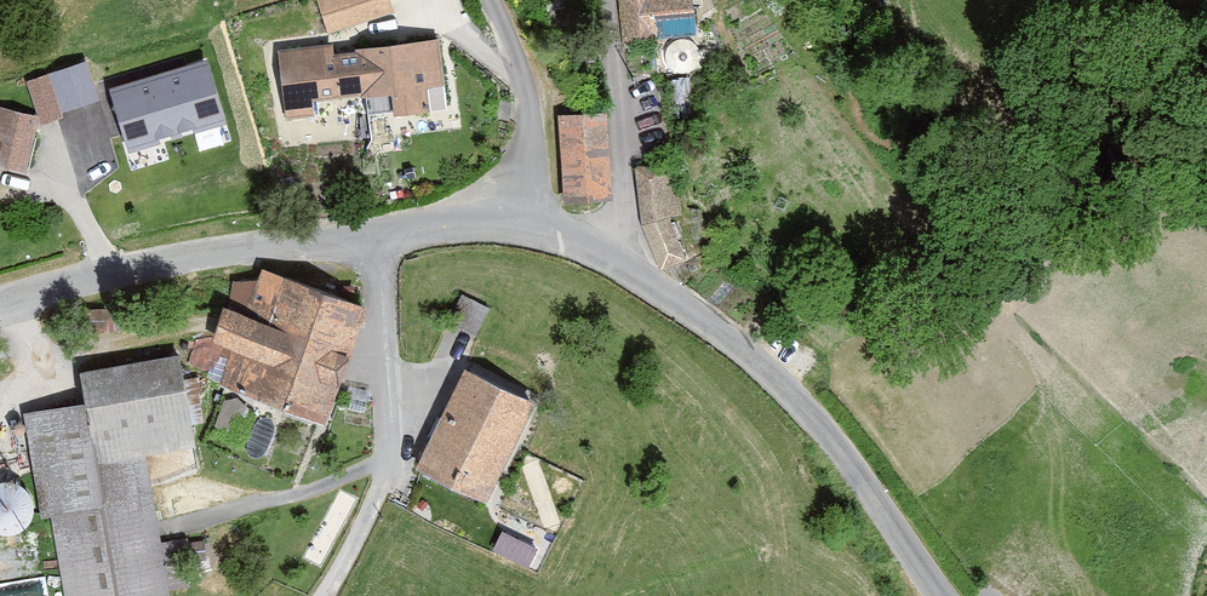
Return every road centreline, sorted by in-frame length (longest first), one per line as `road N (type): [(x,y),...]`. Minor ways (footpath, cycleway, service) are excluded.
road 1 (tertiary): [(948,595),(748,353),(631,265)]
road 2 (tertiary): [(372,231),(194,250),(0,313)]
road 3 (residential): [(322,595),(375,501),(388,456),(386,352),(372,231)]
road 4 (residential): [(611,0),(631,265)]
road 5 (residential): [(492,0),(519,56),(533,128),(518,221)]
road 6 (tertiary): [(518,221),(372,231)]
road 7 (tertiary): [(631,265),(567,232),(518,221)]

